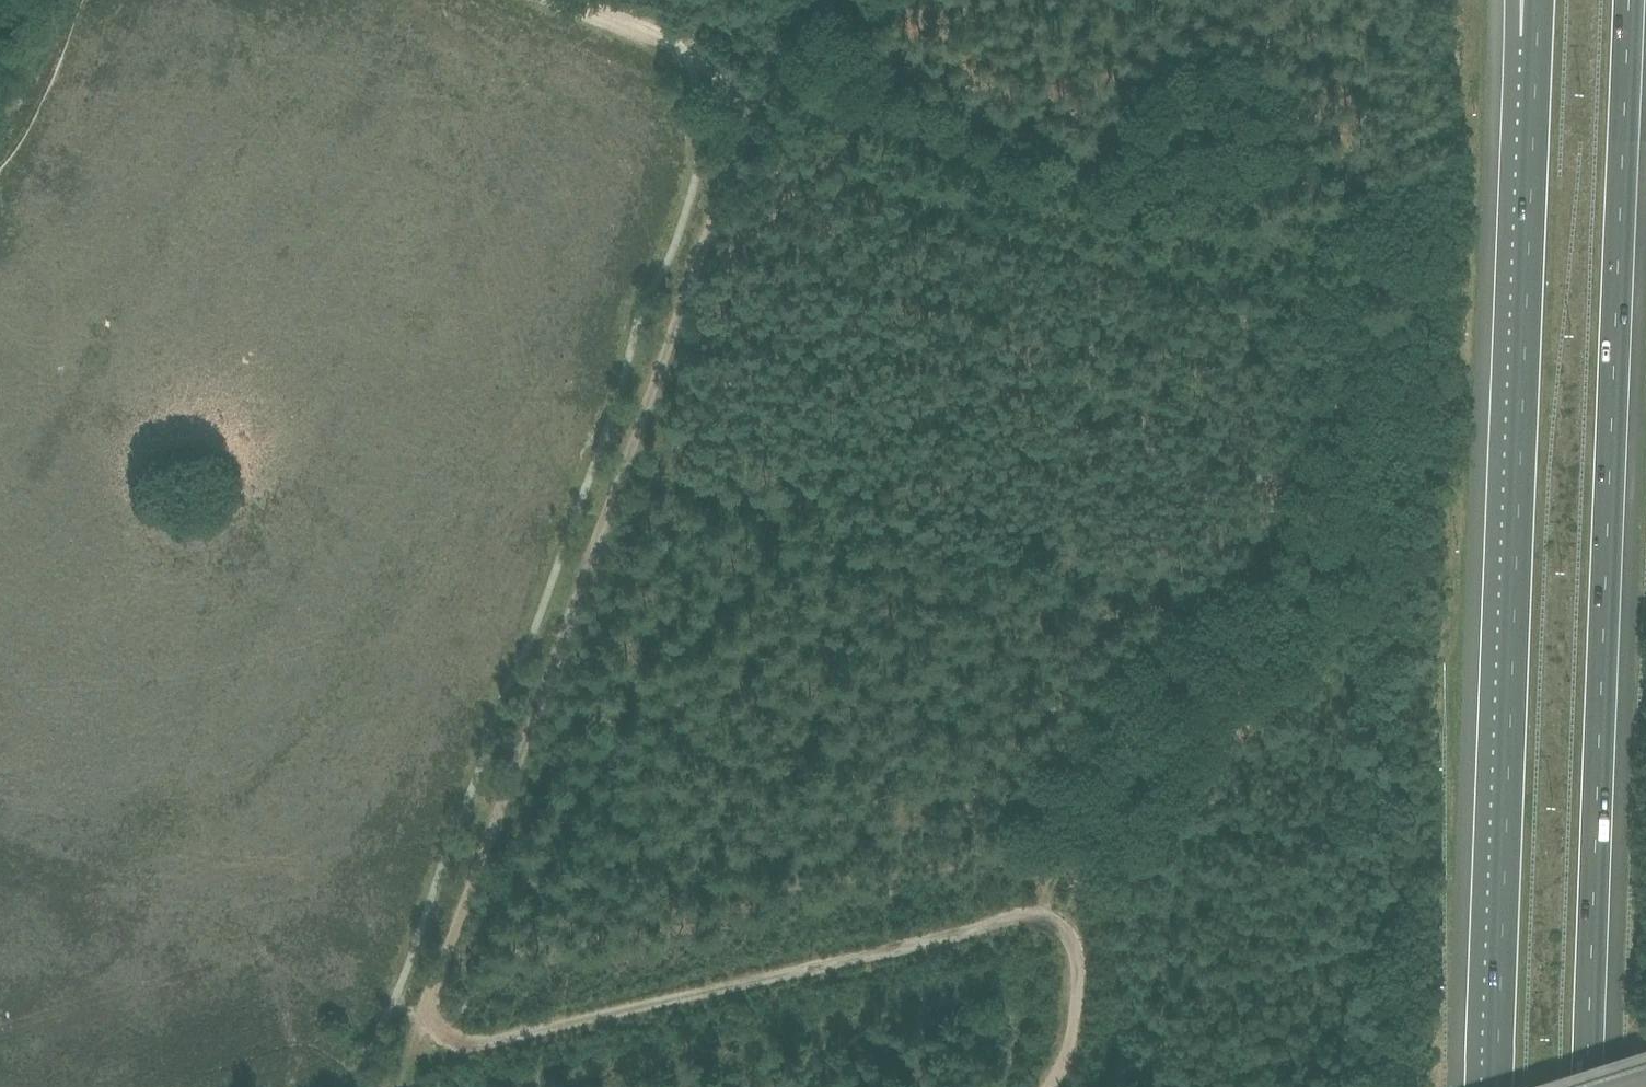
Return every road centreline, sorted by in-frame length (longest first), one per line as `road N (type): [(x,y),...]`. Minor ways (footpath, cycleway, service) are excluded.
road 1 (track): [(396,1086),(741,113),(721,64),(569,0)]
road 2 (motorway): [(1586,1086),(1628,0)]
road 3 (motorway): [(1536,36),(1498,1086)]
road 4 (track): [(1048,1086),(1064,1067),(1079,1008),(1078,969),(1071,937),(1012,917),(470,1046),(416,1034)]
road 5 (track): [(1057,929),(1194,703)]

